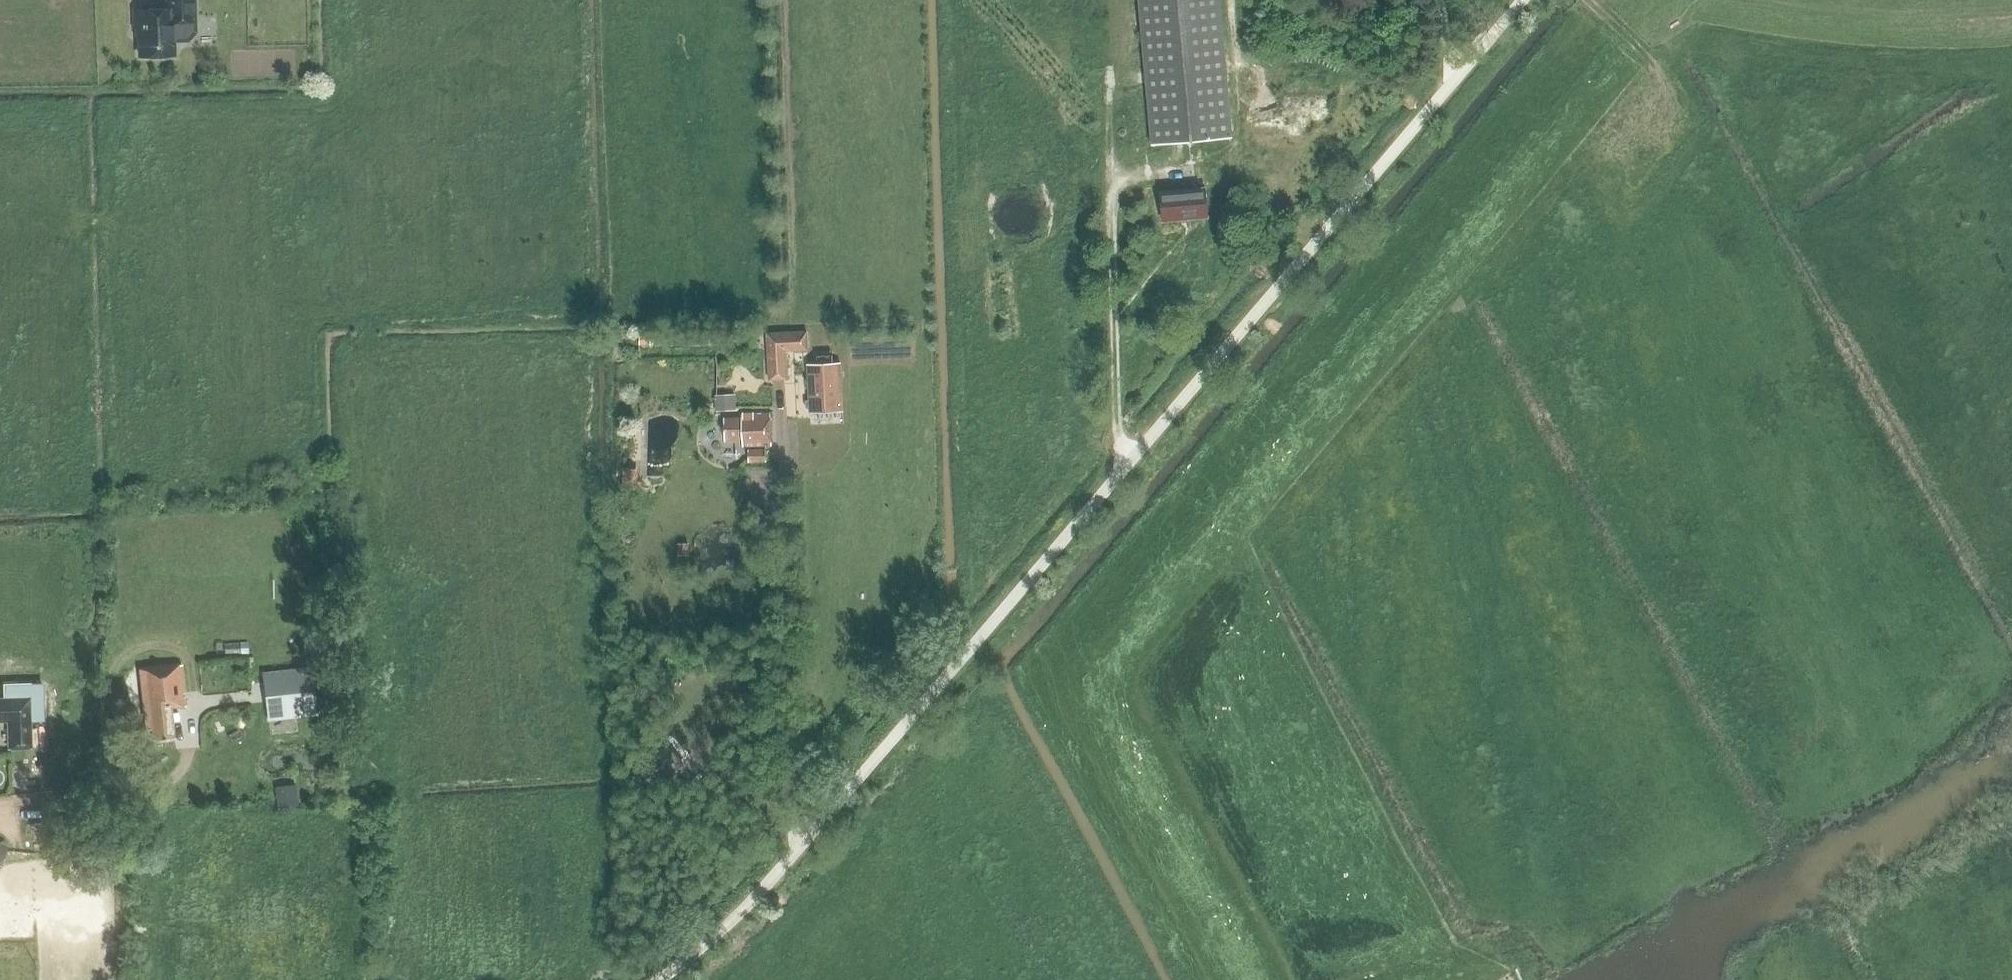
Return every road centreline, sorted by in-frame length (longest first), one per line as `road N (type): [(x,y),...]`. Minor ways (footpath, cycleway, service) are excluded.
road 1 (unclassified): [(660,979),(799,849),(1525,0)]

